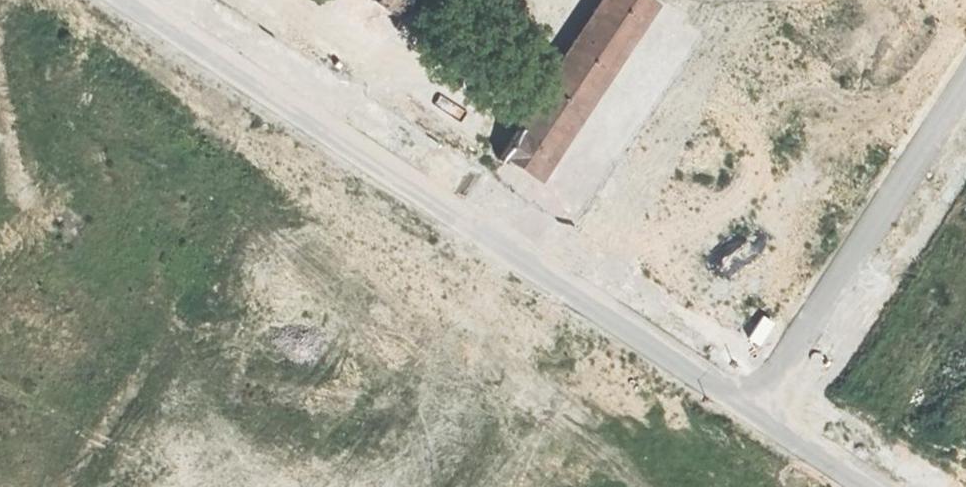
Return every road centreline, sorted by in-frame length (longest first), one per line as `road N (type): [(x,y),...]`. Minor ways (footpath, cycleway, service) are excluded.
road 1 (unclassified): [(143,0),(587,303)]

